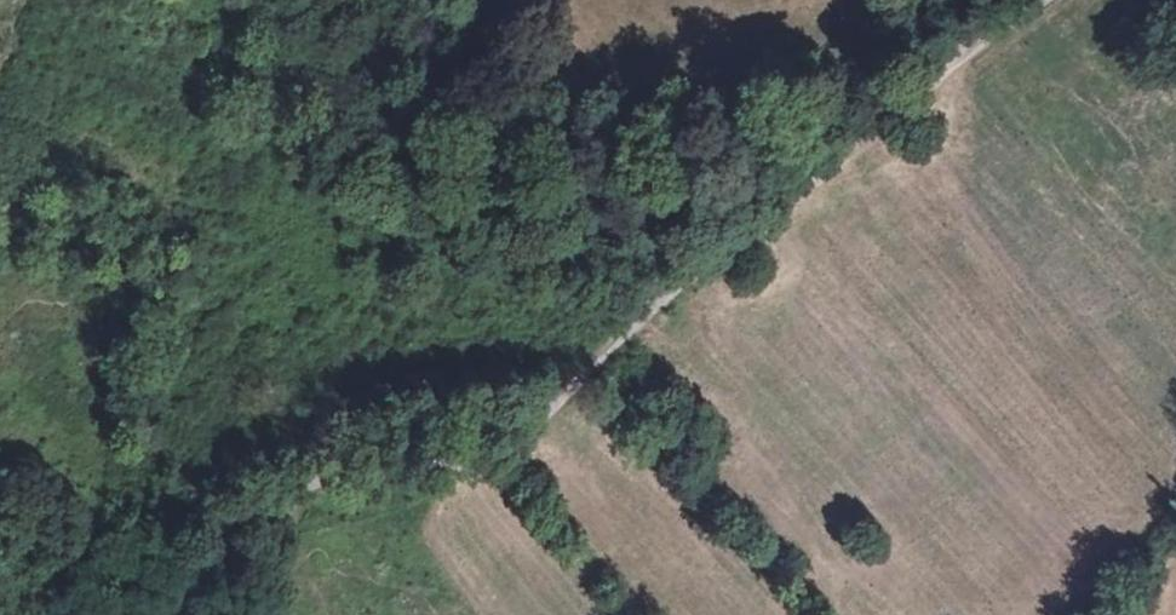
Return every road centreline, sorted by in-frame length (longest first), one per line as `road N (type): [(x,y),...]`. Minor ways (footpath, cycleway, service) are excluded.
road 1 (track): [(1024,0),(524,421),(430,459),(286,493),(176,614)]
road 2 (track): [(891,0),(710,136),(546,142),(472,34),(473,0)]

